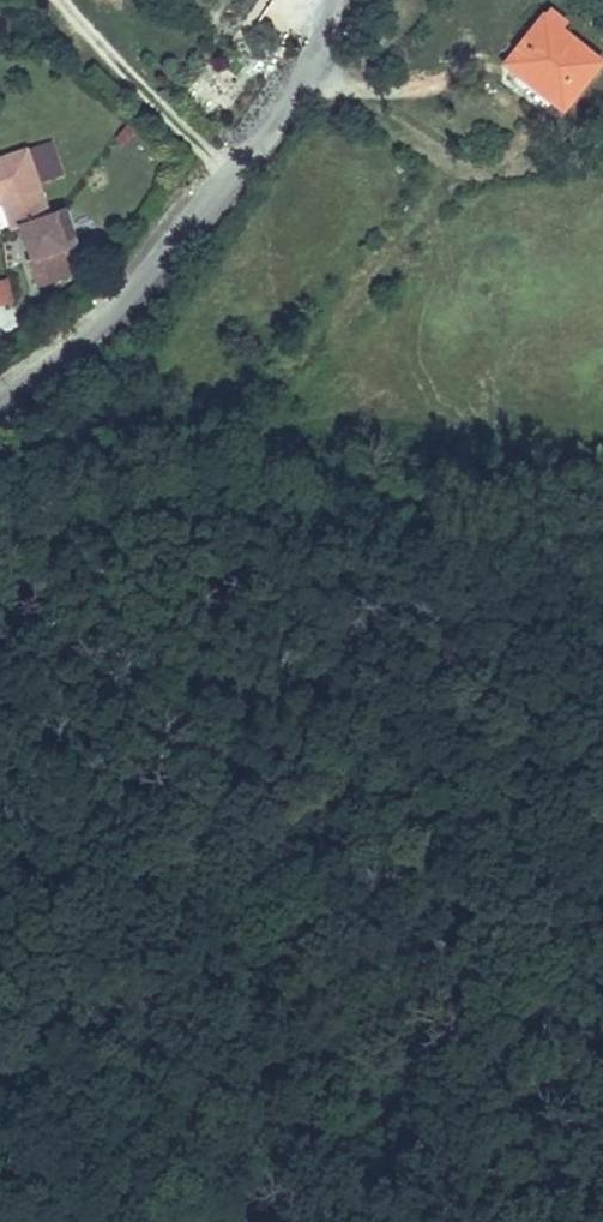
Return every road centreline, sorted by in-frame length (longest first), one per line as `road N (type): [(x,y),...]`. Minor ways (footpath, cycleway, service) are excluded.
road 1 (residential): [(0,384),(198,194),(326,40),(330,0)]

